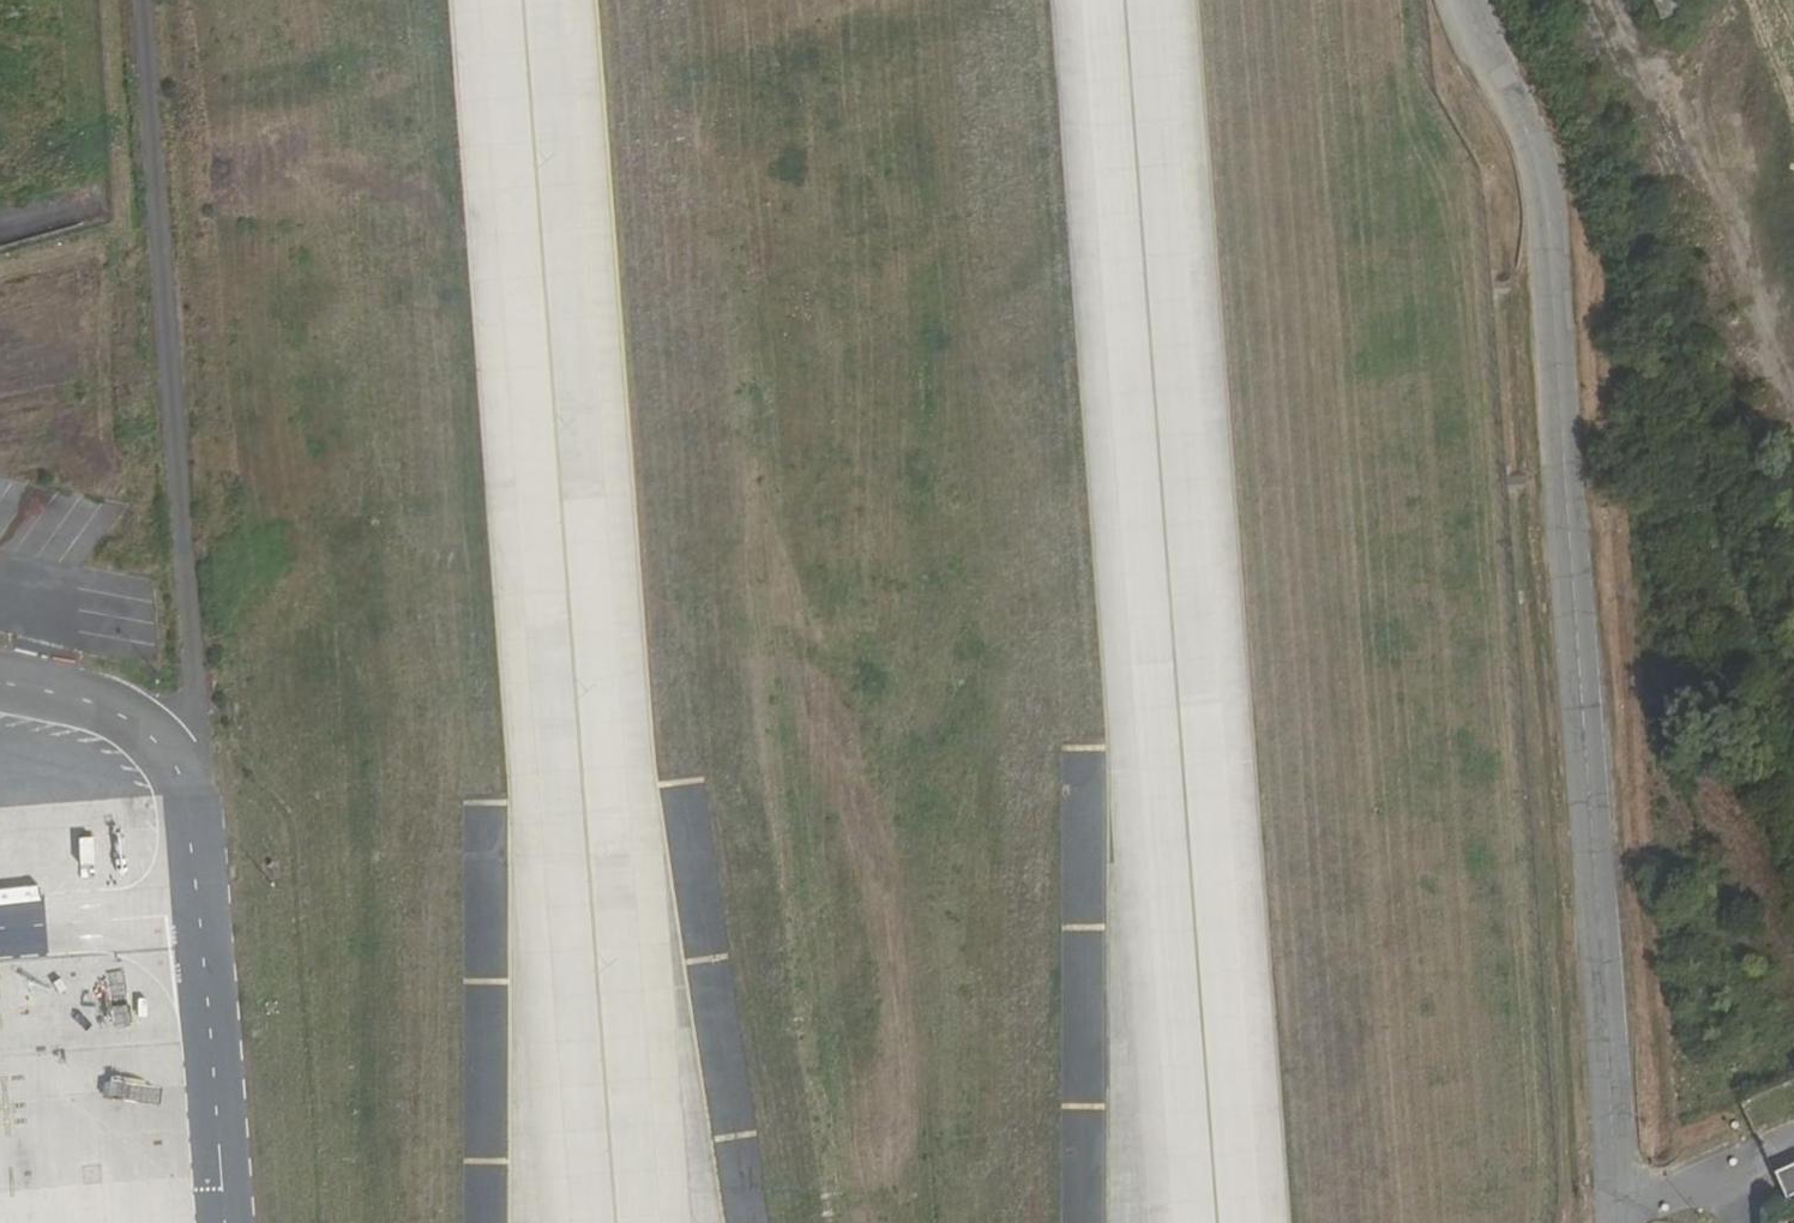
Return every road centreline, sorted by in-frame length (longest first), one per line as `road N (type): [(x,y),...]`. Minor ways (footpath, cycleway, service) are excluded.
road 1 (unclassified): [(1621,1222),(1548,214),(1537,155),(1469,0)]

